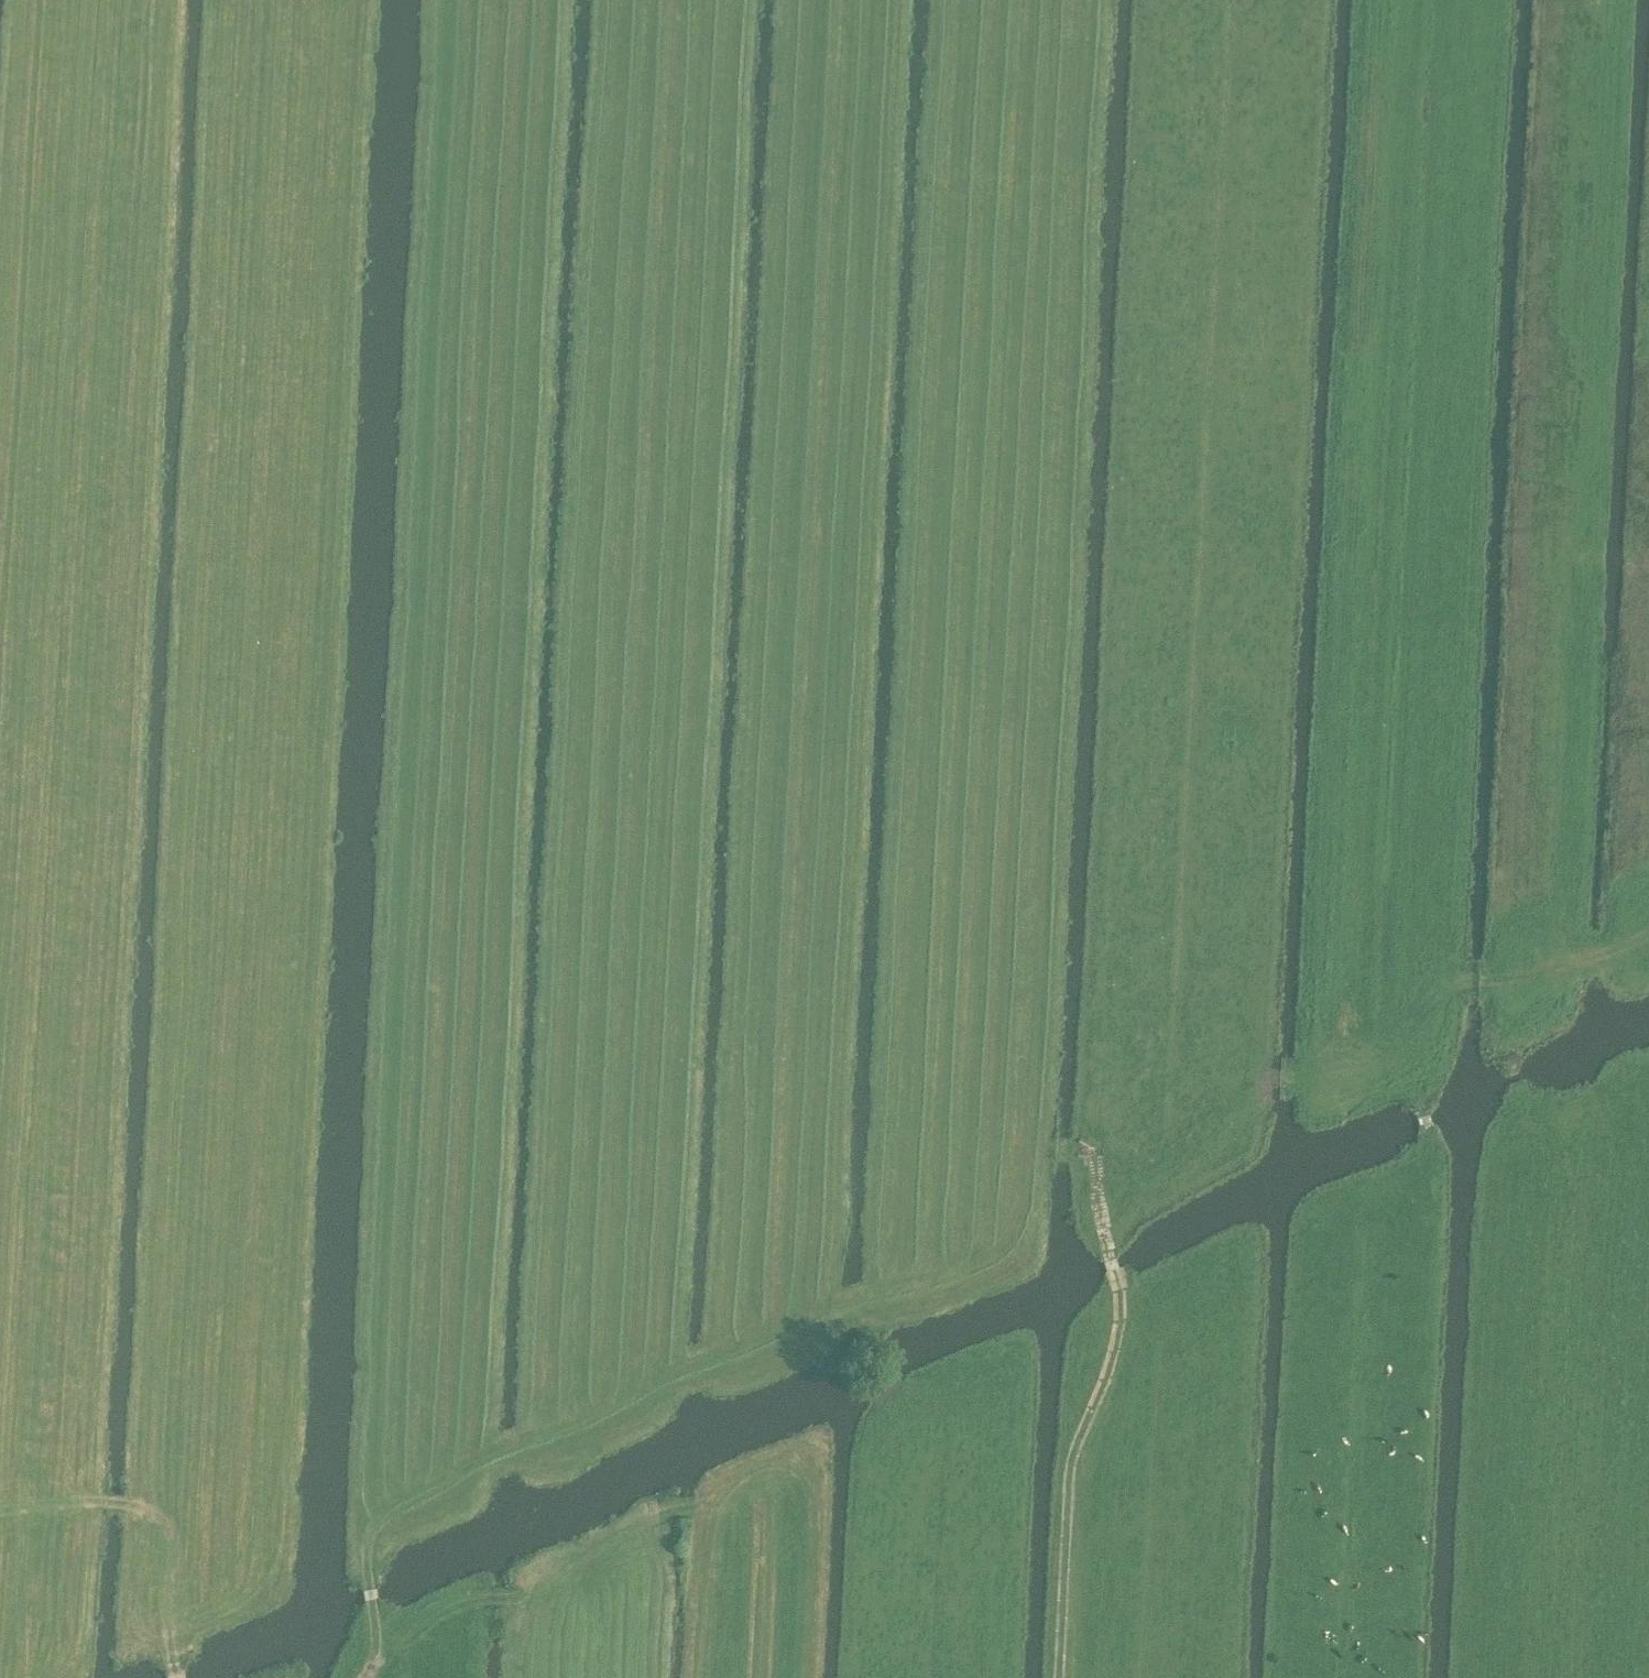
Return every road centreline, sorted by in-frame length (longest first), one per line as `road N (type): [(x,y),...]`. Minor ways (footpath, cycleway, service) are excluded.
road 1 (track): [(361,1677),(375,1654),(364,1542),(378,1515),(422,1487),(964,1268)]
road 2 (track): [(1431,1145),(1424,1103),(1308,1082),(1240,1100),(1099,1200),(1093,1158),(1058,1148),(1022,1155),(1012,1206),(964,1268)]
road 3 (track): [(1061,1677),(1071,1477),(1115,1360),(1116,1282)]
road 4 (track): [(178,1677),(170,1612),(174,1565),(163,1528),(124,1504),(0,1508)]

